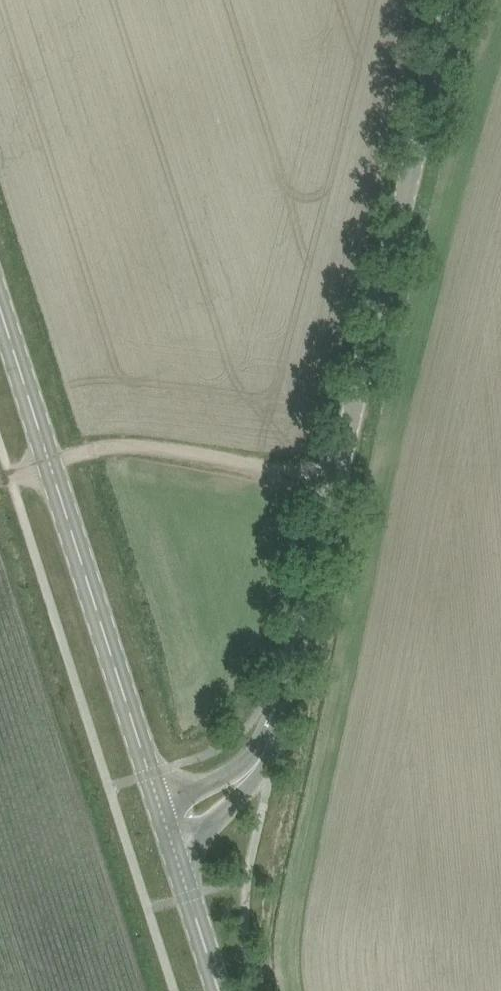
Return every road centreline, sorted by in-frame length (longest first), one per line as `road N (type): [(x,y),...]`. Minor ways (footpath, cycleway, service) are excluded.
road 1 (unclassified): [(265,749),(452,0)]
road 2 (secondary): [(160,805),(0,310)]
road 3 (track): [(0,479),(122,445),(339,474)]
road 4 (secondary): [(218,990),(173,845)]
road 5 (unclassified): [(173,845),(246,791),(265,749)]
road 6 (unclassified): [(265,749),(227,778),(160,805)]

